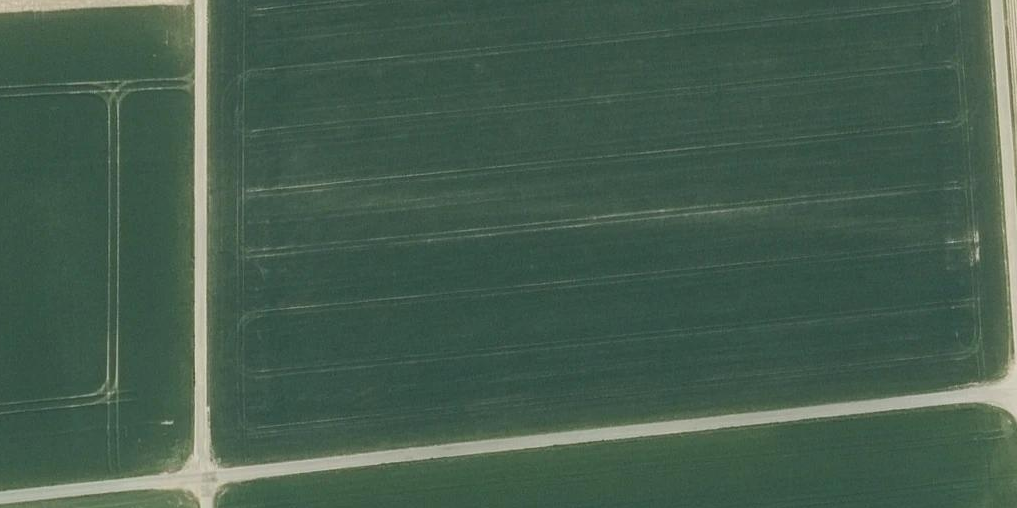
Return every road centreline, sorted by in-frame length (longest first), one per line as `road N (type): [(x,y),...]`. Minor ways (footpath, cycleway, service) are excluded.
road 1 (track): [(0,498),(1016,391)]
road 2 (track): [(201,0),(203,507)]
road 3 (track): [(996,0),(1016,298)]

